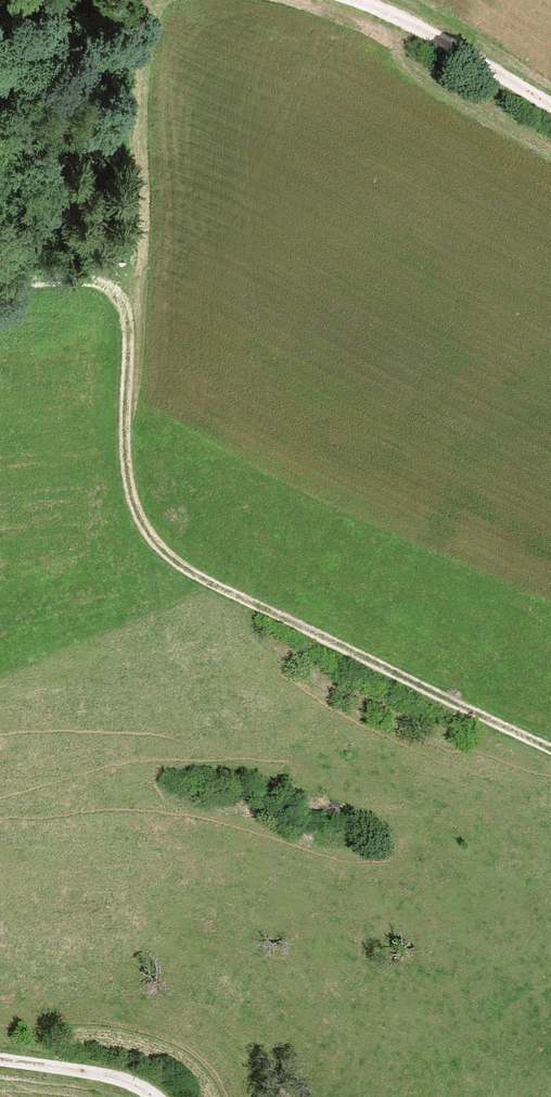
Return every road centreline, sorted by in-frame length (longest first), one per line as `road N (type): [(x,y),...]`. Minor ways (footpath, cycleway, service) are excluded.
road 1 (track): [(550,753),(161,550),(127,492),(123,324),(114,298),(86,280),(0,287)]
road 2 (track): [(359,0),(550,109)]
road 3 (track): [(0,1057),(123,1080),(153,1096)]

